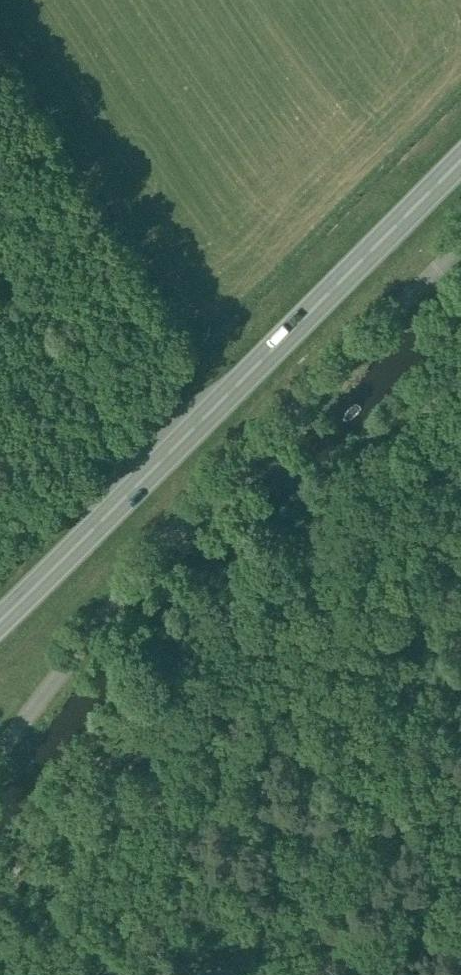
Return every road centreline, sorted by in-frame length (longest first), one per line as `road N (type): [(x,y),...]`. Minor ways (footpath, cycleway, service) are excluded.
road 1 (track): [(0,890),(155,692),(460,376)]
road 2 (unclassified): [(0,750),(205,499),(460,244)]
road 3 (trunk): [(0,620),(460,159)]

